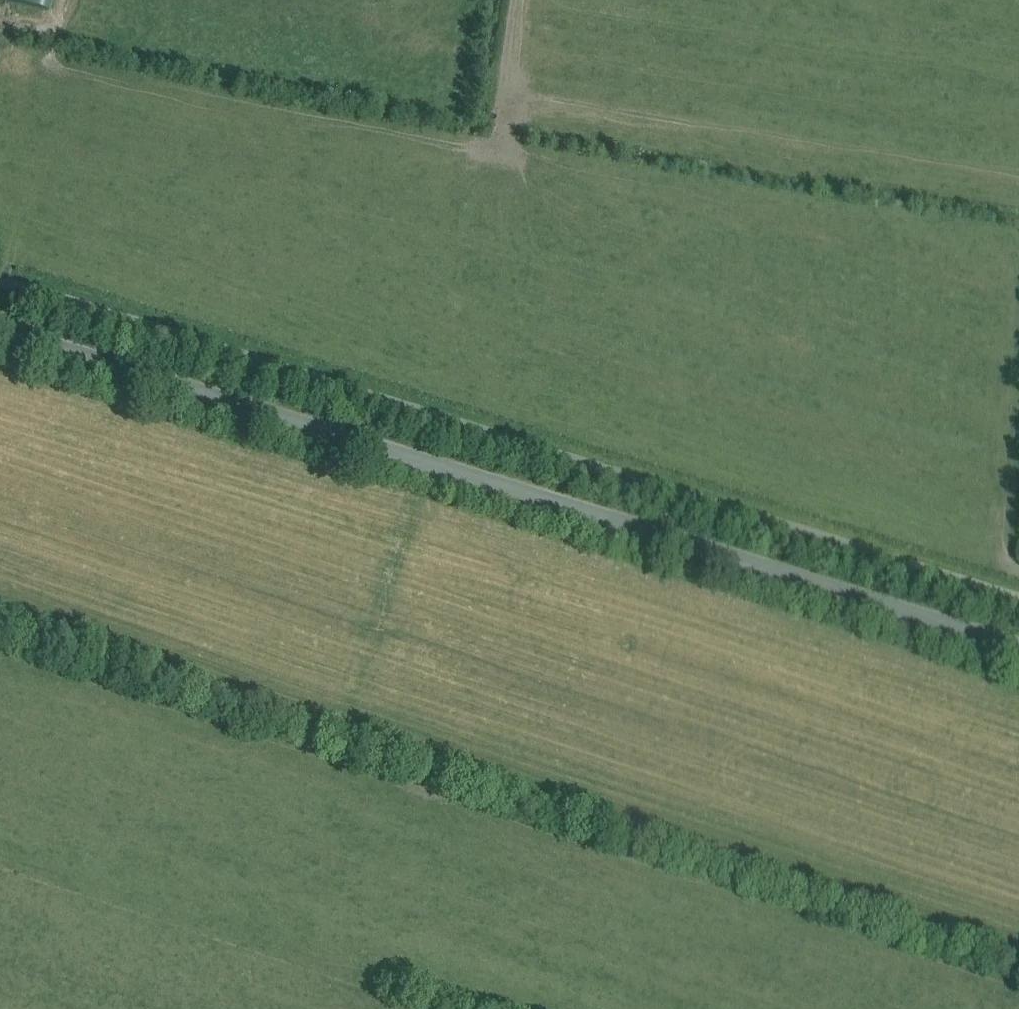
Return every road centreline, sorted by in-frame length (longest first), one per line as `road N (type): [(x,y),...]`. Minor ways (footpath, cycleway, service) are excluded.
road 1 (tertiary): [(1018,650),(0,331)]

